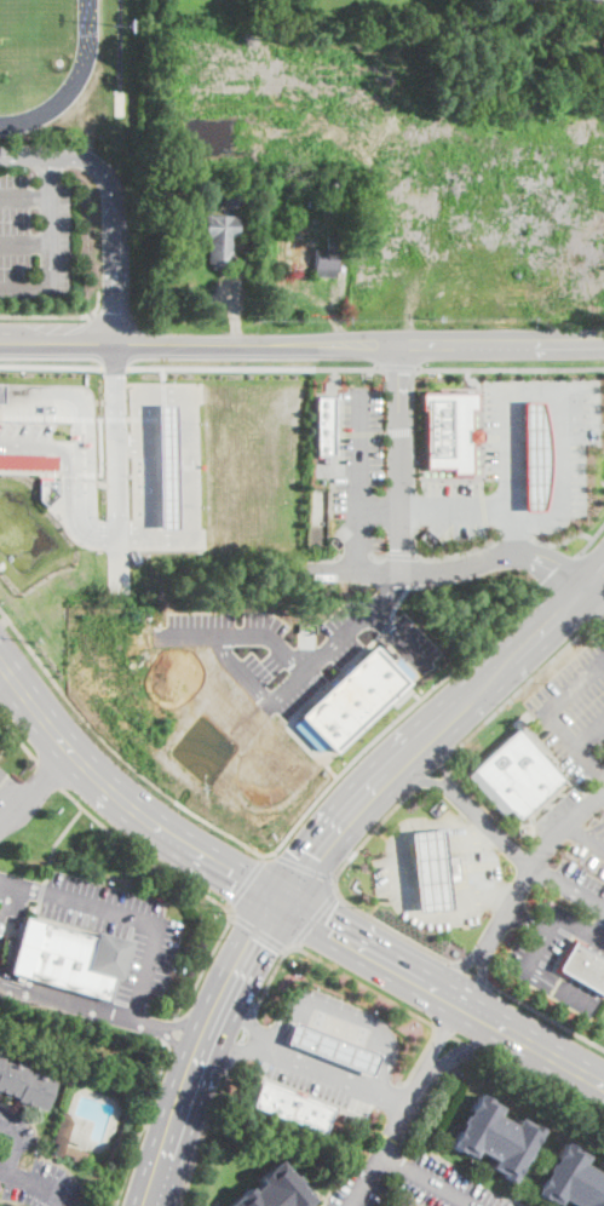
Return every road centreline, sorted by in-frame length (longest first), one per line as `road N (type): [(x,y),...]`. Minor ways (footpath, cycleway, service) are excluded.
road 1 (tertiary): [(0,340),(603,342)]
road 2 (primary): [(603,563),(378,781),(278,902)]
road 3 (primary): [(278,902),(116,797),(71,754),(0,662)]
road 4 (primary): [(145,1205),(201,1036),(278,902)]
road 5 (residential): [(399,344),(398,53)]
road 6 (primary): [(419,976),(278,902)]
road 7 (residential): [(351,1205),(419,1074)]

